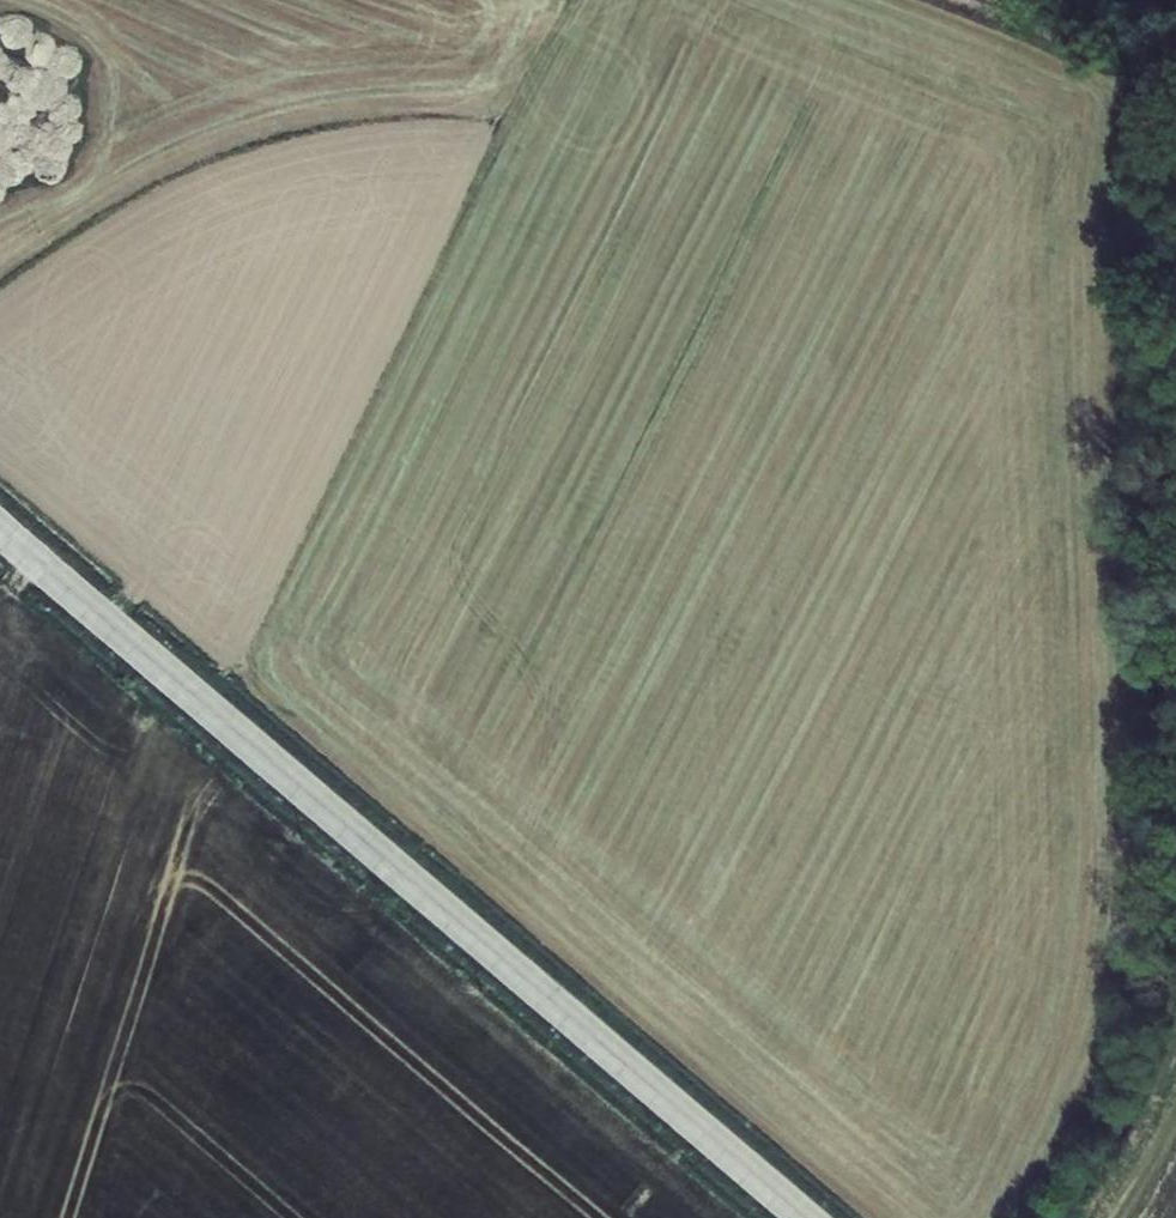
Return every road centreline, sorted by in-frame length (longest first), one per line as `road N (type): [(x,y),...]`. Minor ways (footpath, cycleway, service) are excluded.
road 1 (tertiary): [(789,1217),(0,529)]

